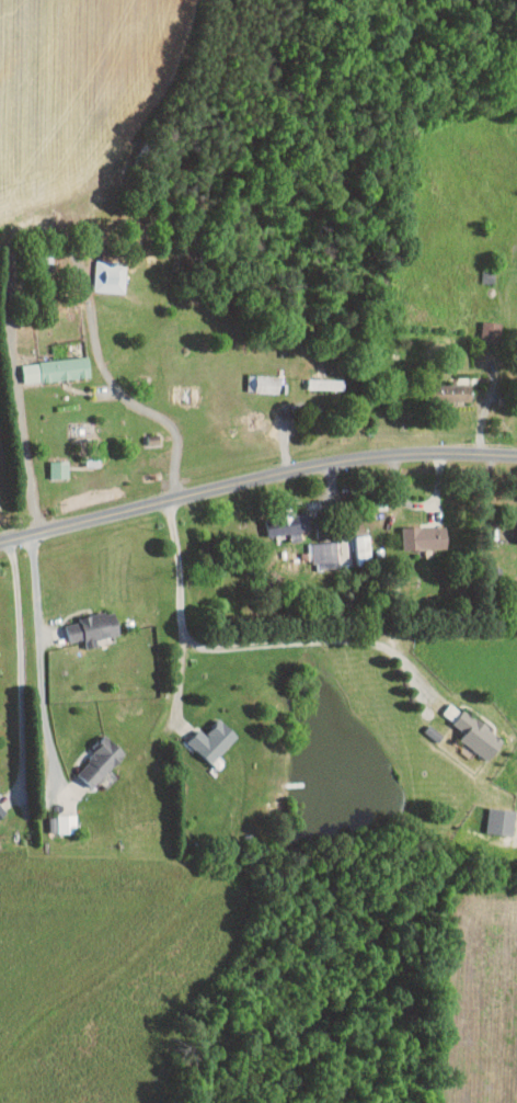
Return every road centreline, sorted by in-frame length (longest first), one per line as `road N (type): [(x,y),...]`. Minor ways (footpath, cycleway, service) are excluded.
road 1 (residential): [(516,455),(402,455),(298,470),(0,542)]

